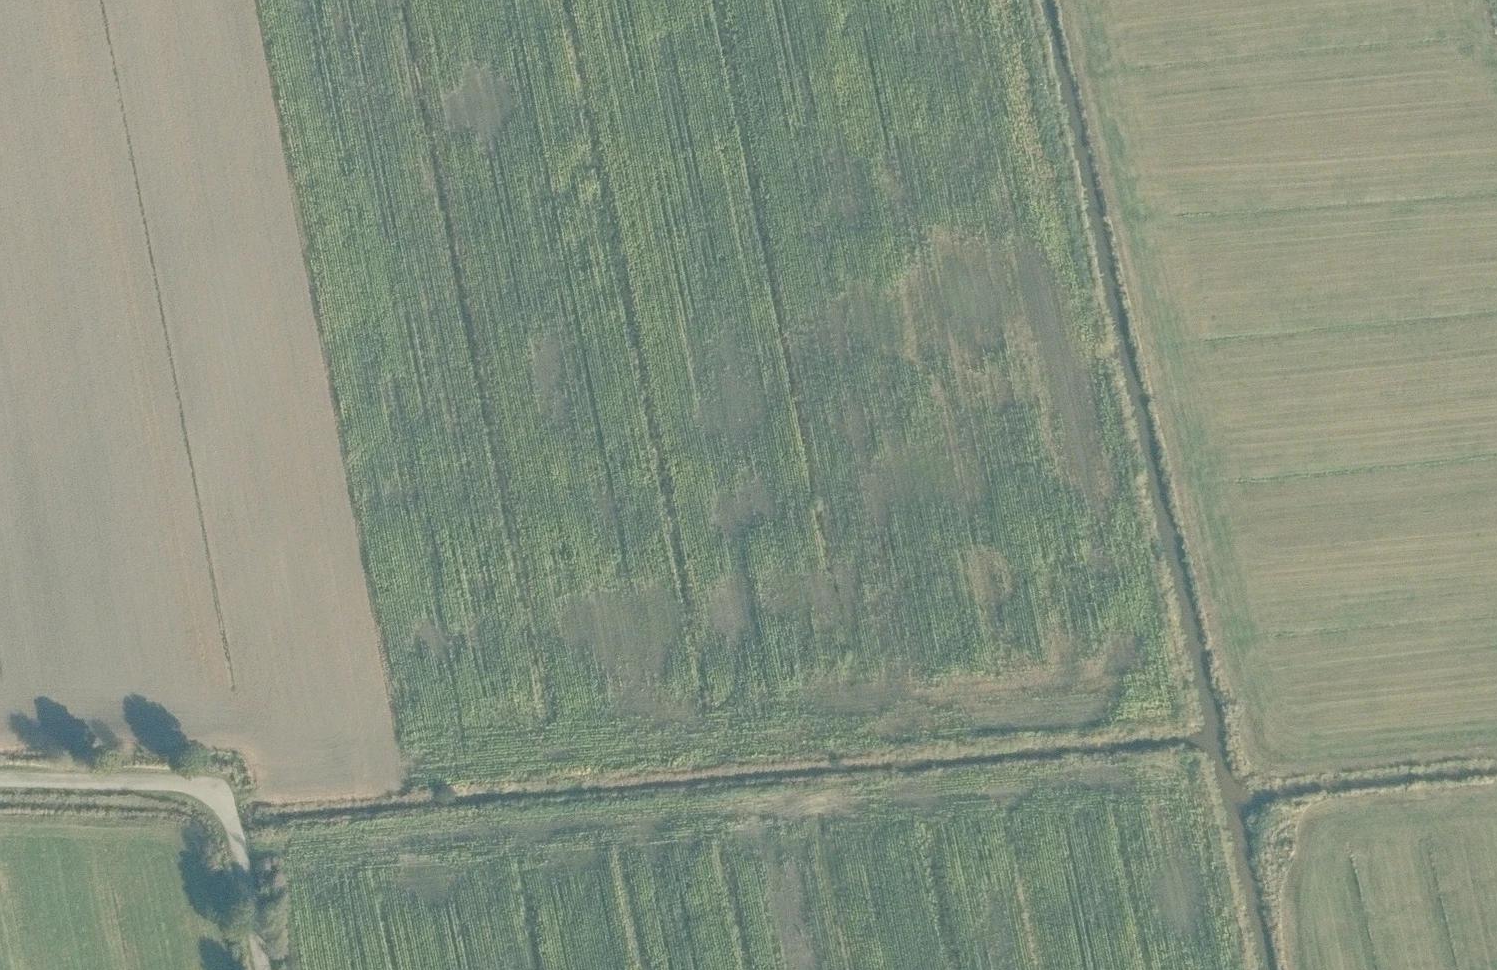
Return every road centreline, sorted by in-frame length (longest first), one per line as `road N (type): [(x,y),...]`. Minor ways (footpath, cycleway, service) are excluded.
road 1 (track): [(250,969),(212,802),(176,785),(0,780)]

